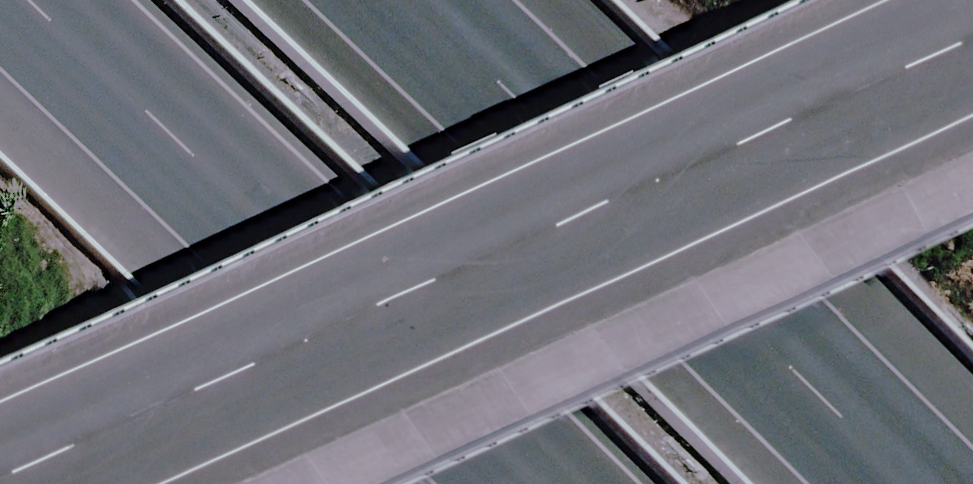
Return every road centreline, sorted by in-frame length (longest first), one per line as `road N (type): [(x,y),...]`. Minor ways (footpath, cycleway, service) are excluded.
road 1 (unclassified): [(2,483),(972,35)]
road 2 (motorway): [(428,0),(893,483)]
road 3 (motorway): [(472,483),(0,37)]

